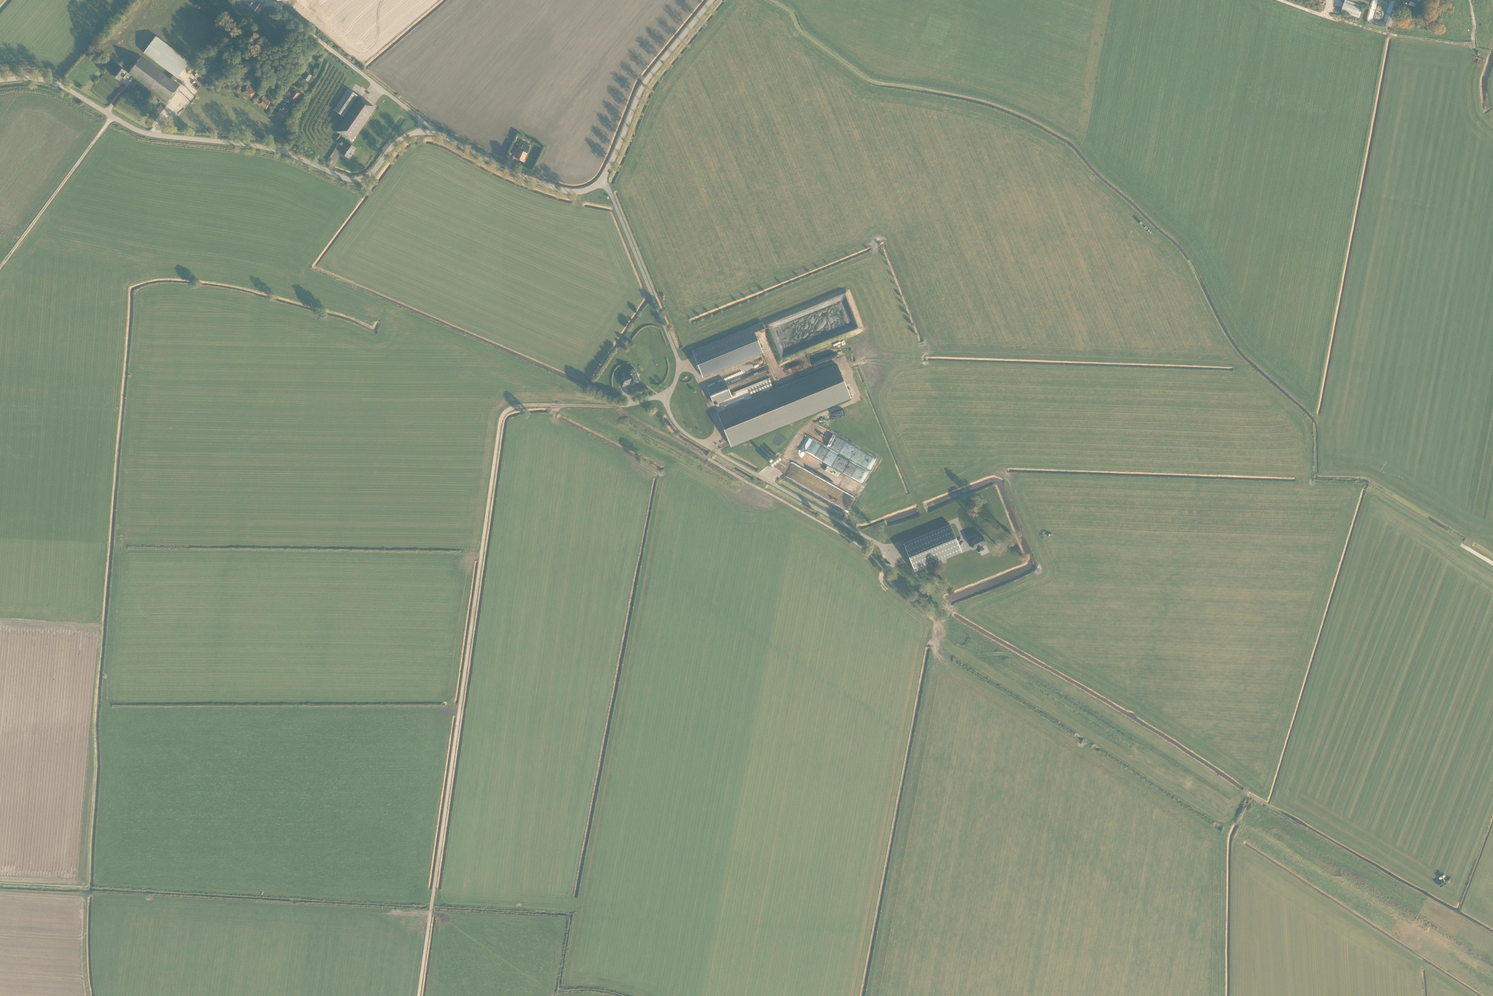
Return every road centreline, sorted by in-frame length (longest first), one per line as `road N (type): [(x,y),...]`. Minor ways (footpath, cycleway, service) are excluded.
road 1 (track): [(419,995),(501,420),(522,406),(615,406),(664,394)]
road 2 (tertiary): [(417,132),(356,180),(273,149),(161,139),(45,80),(0,81)]
road 3 (tertiary): [(603,177),(646,81),(712,0)]
road 4 (track): [(0,271),(113,117)]
road 5 (tertiary): [(603,177),(586,190),(562,190),(438,134)]
road 6 (unclassified): [(420,119),(278,7)]

